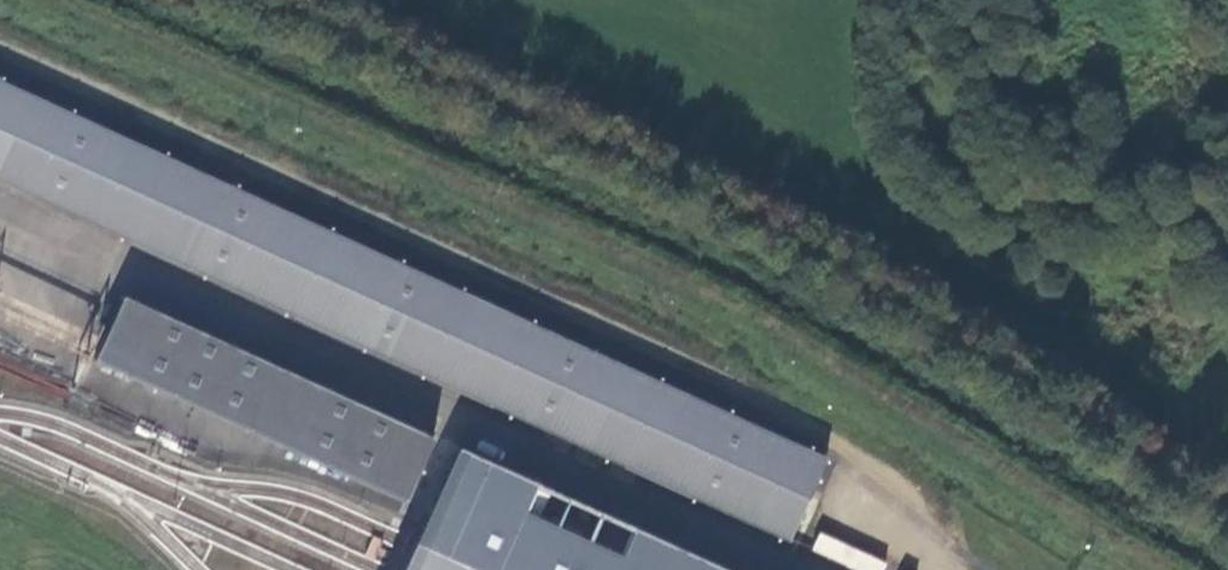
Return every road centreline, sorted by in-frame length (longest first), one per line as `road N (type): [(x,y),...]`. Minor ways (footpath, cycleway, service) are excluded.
road 1 (track): [(929,569),(900,499),(820,430),(0,47)]
road 2 (track): [(1227,471),(833,211),(349,0)]

